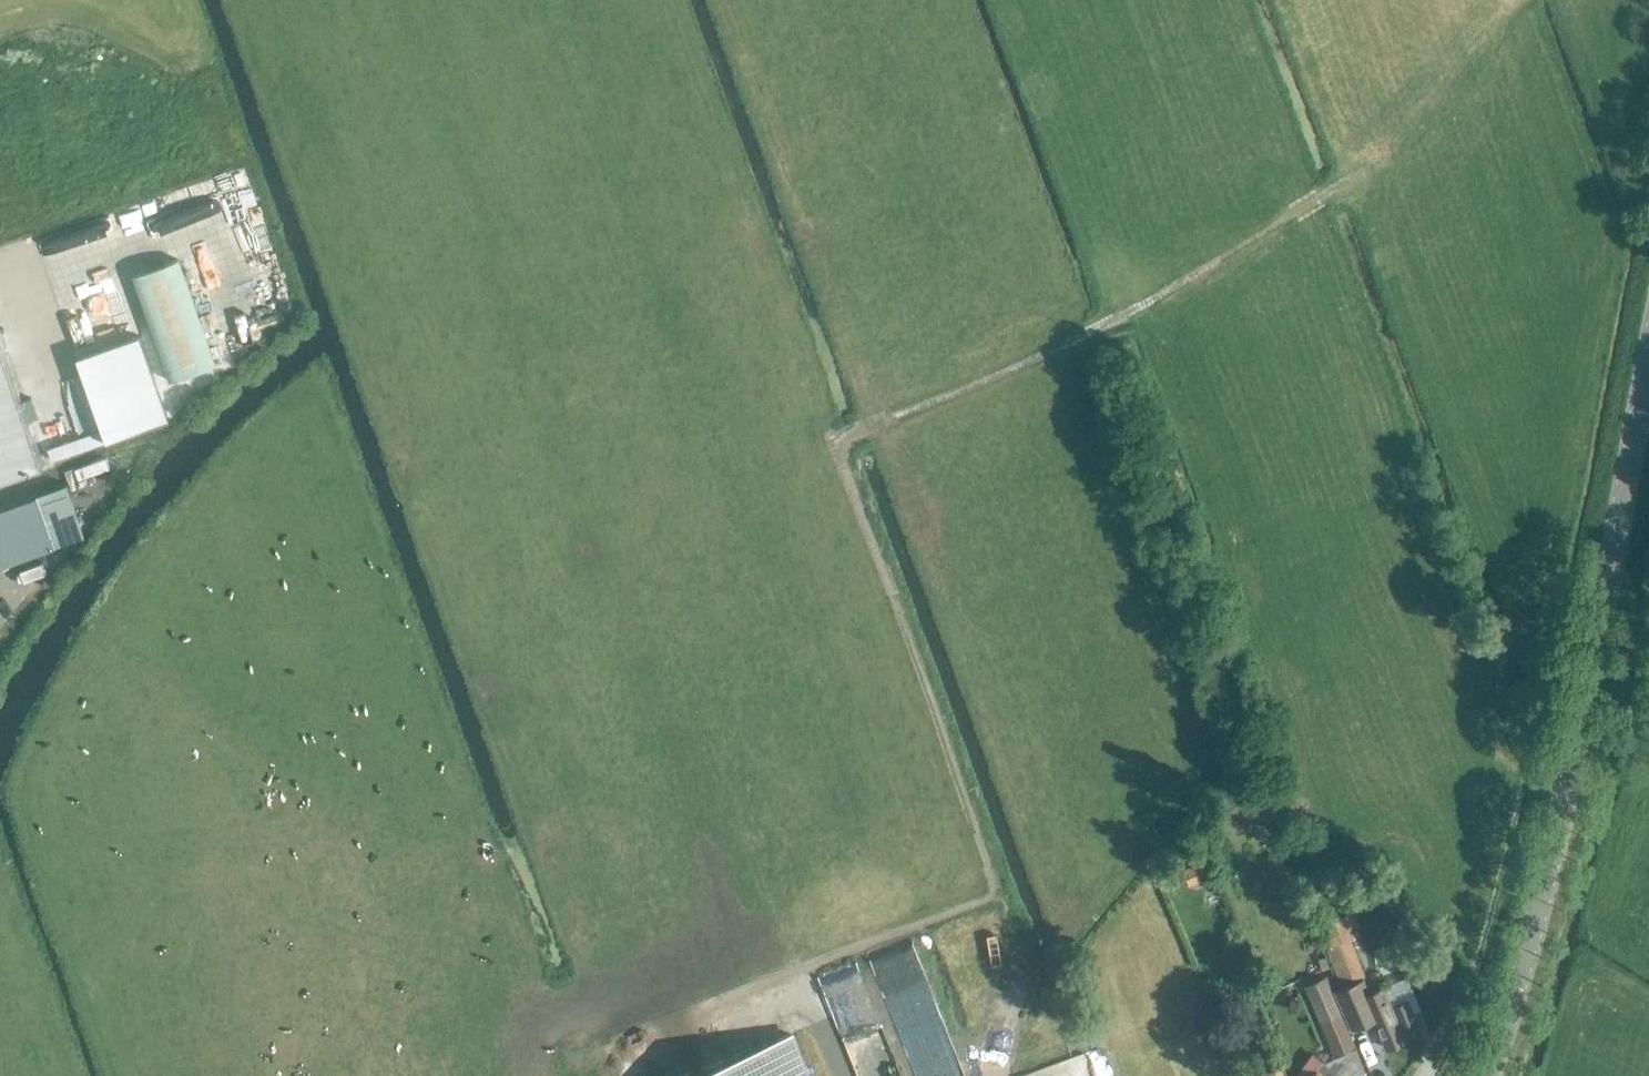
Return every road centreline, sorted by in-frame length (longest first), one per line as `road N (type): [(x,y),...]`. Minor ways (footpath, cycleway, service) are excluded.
road 1 (unclassified): [(1490,1075),(1511,1014),(1648,383)]

